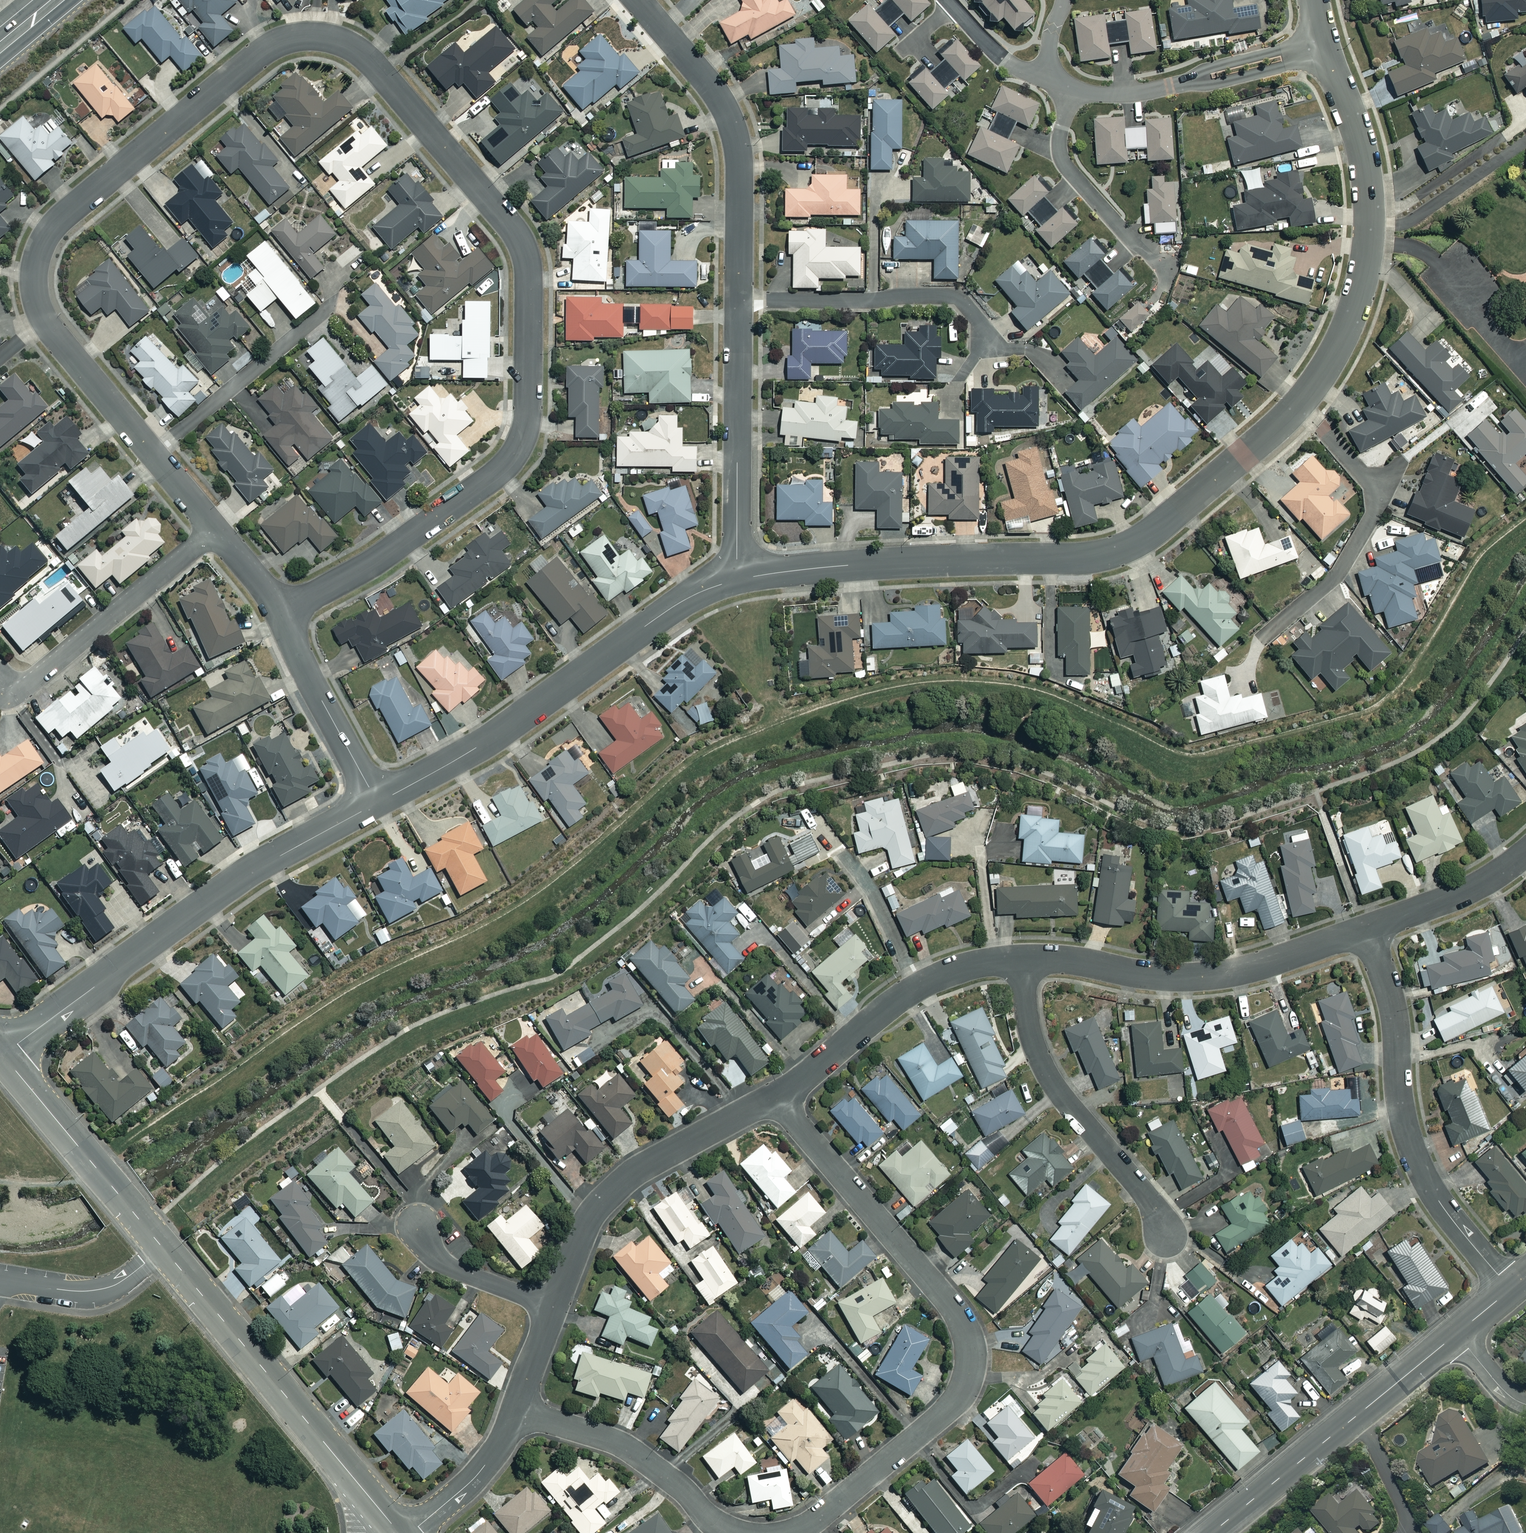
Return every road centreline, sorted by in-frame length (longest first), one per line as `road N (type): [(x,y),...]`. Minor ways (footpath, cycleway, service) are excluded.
road 1 (residential): [(45,321),(35,267),(48,230),(246,64),(296,36),(335,39),(370,59),(499,214),(529,272),(528,405),(514,452),(473,494),(279,615)]
road 2 (residential): [(737,580),(846,565),(1112,552),(1159,527),(1299,404)]
road 3 (residential): [(778,1096),(957,1314),(971,1346),(967,1381),(952,1406),(789,1532)]
road 4 (residential): [(2,1055),(223,890),(378,804)]
road 5 (residential): [(1299,404),(1350,316),(1369,217),(1359,141),(1312,0)]
road 6 (residential): [(378,804),(491,739),(667,611),(737,580)]
road 7 (residential): [(1366,930),(1393,1007),(1410,1145),(1439,1201),(1511,1290)]
road 8 (tertiary): [(165,1249),(400,1532)]
road 9 (residential): [(1024,958),(1175,978),(1246,969),(1366,930)]
road 10 (residential): [(739,301),(736,135),(717,95),(638,0)]
road 11 (residential): [(554,1305),(593,1212),(628,1176),(778,1096)]
road 12 (residential): [(1024,958),(1030,1037),(1054,1086),(1155,1210),(1165,1235)]
road 13 (tertiary): [(1457,1334),(1211,1532)]
road 14 (residential): [(1267,637),(1337,575),(1377,503),(1369,481),(1299,404)]
road 15 (residential): [(778,1096),(922,984),(984,961),(1024,958)]
road 16 (residential): [(737,580),(739,301)]
road 17 (residential): [(739,301),(949,296),(965,304),(990,344)]
road 18 (residential): [(0,684),(38,677),(215,529)]
road 19 (residential): [(215,529),(45,321)]
road 20 (tertiary): [(2,1055),(165,1249)]
road 21 (residential): [(733,1532),(630,1449),(516,1412)]
road 22 (residential): [(378,804),(279,615)]
road 23 (residential): [(1366,930),(1480,885),(1525,851)]
road 24 (residential): [(165,1249),(93,1291),(0,1281)]
road 25 (residential): [(415,1224),(443,1261),(554,1305)]
road 26 (residential): [(410,1532),(478,1474),(516,1412)]

